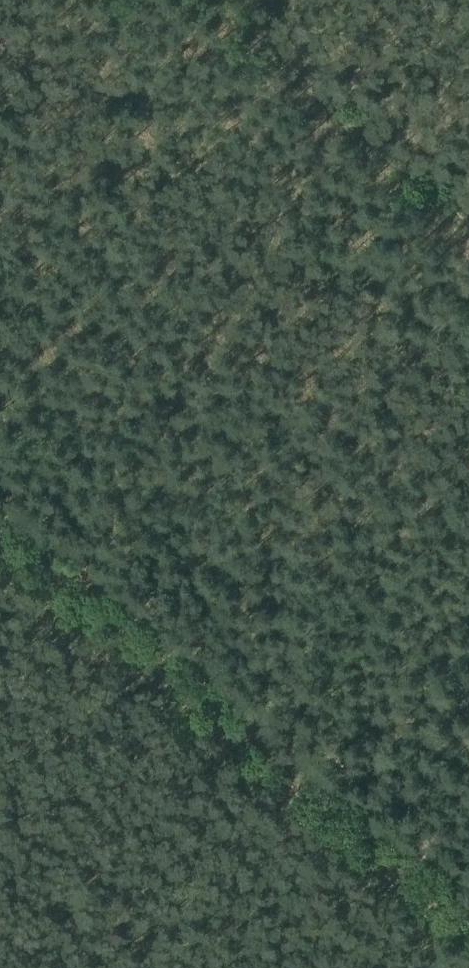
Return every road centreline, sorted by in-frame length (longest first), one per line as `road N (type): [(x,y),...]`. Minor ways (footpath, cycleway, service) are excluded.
road 1 (track): [(468,914),(0,523)]
road 2 (track): [(201,0),(468,231)]

